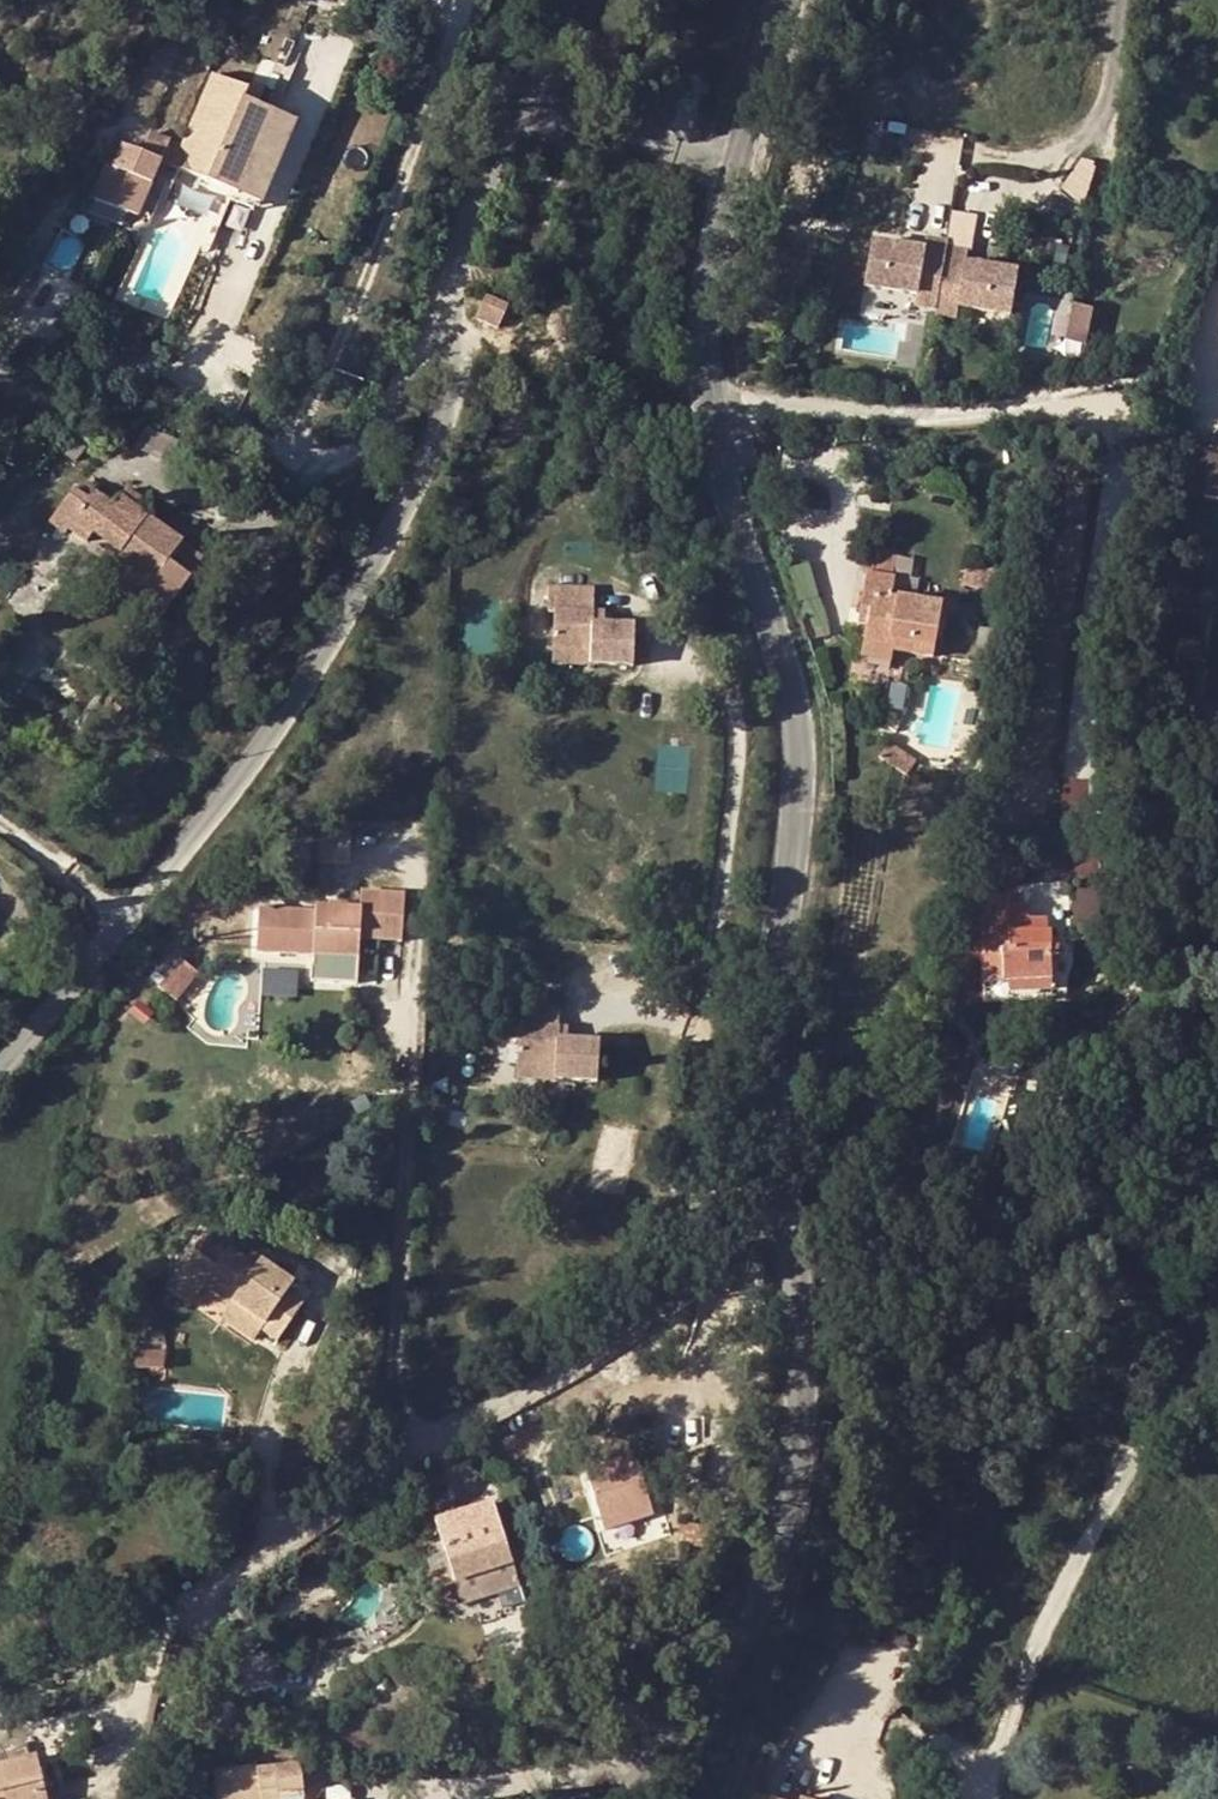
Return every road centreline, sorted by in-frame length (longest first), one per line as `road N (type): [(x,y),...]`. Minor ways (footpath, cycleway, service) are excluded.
road 1 (tertiary): [(793,1225),(773,1050),(796,815),(794,699),(707,394),(705,290),(730,178)]
road 2 (residential): [(793,1225),(747,1236),(651,1315),(394,1457),(188,1604),(165,1630)]
road 3 (tertiary): [(620,1798),(768,1585),(792,1528),(812,1400),(793,1225)]
road 4 (unclassified): [(346,614),(244,772),(0,1068)]
road 5 (unclassified): [(531,100),(446,302),(441,338),(453,379),(430,448),(346,614)]
road 6 (residential): [(982,1798),(1040,1630),(1128,1471),(1203,1349),(1217,1339)]
road 7 (unclassified): [(730,178),(531,100)]
road 8 (tertiary): [(730,178),(785,0)]

